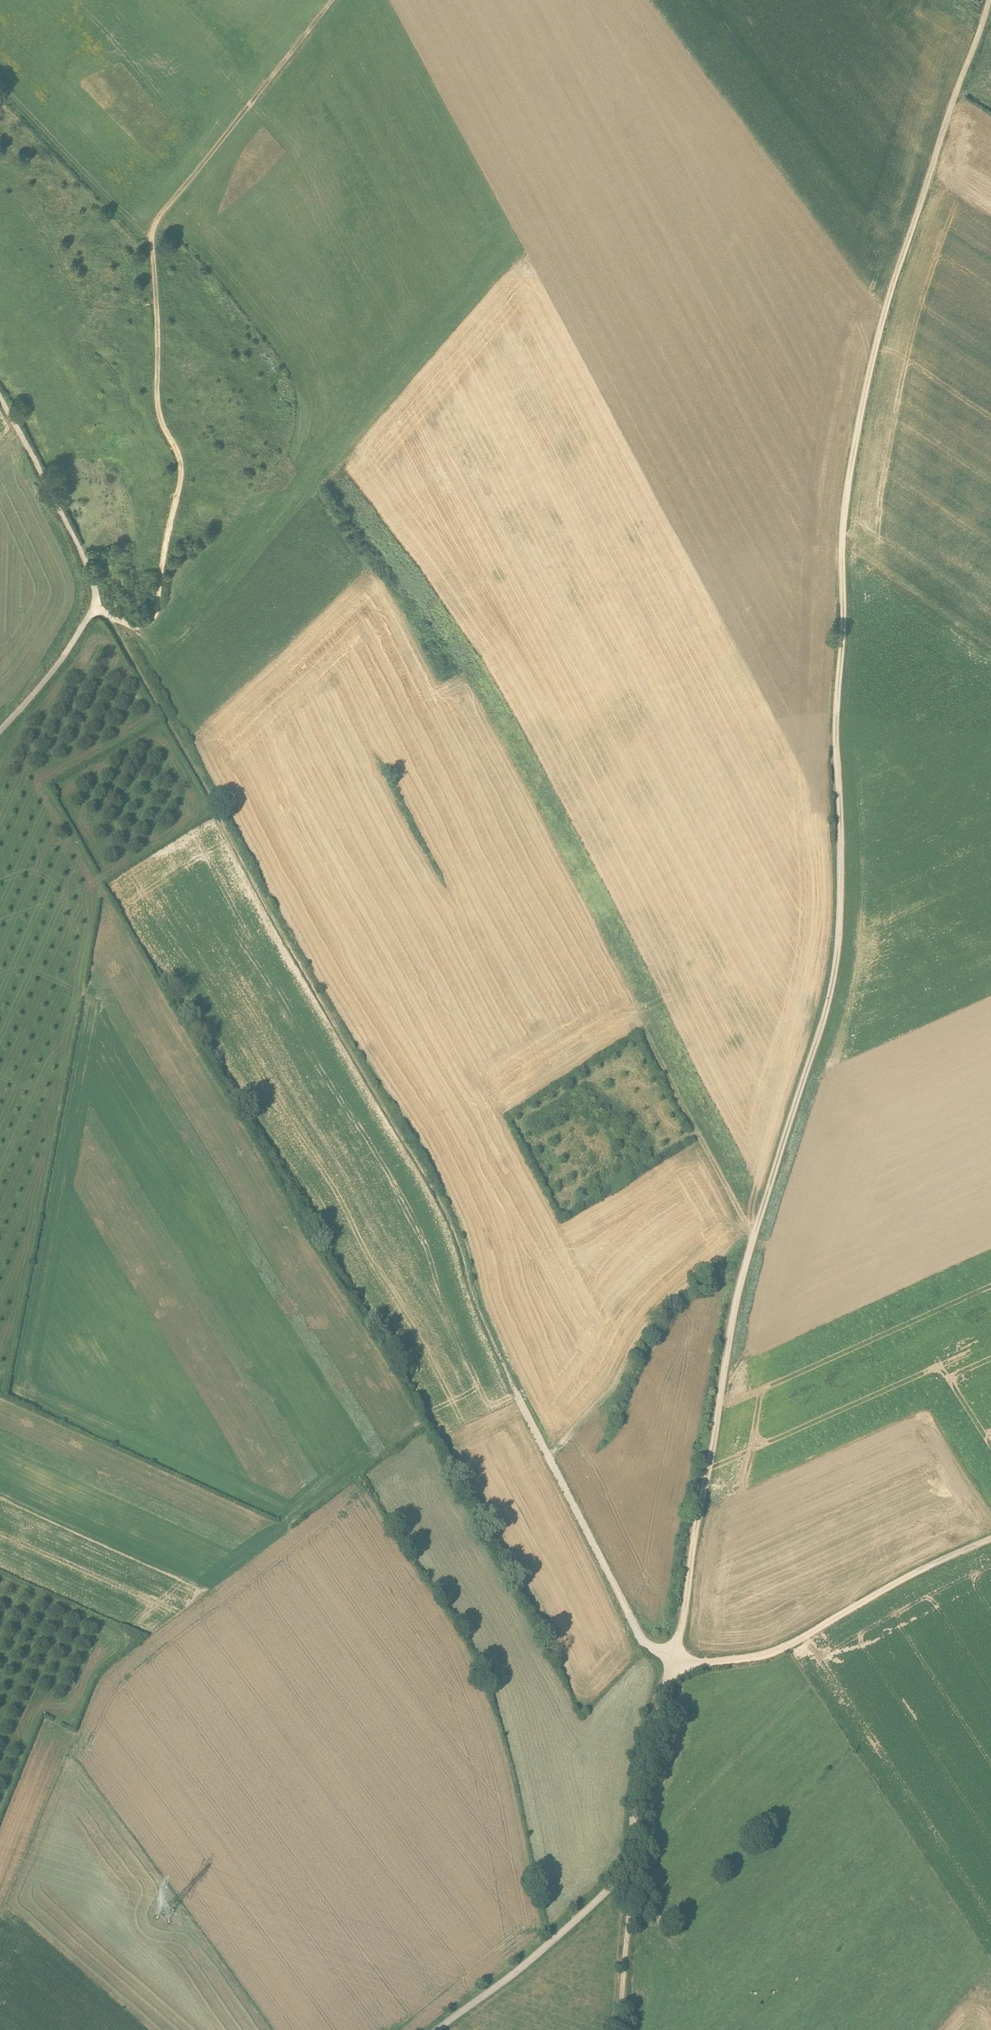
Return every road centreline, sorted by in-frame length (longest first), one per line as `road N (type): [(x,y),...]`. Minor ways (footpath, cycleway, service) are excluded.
road 1 (track): [(988,0),(890,293),(850,465),(834,753),(834,972),(738,1289),(673,1658)]
road 2 (track): [(96,609),(134,625),(154,615),(181,479),(157,401),(152,249)]
road 3 (track): [(990,1538),(769,1654),(706,1663),(673,1658)]
road 4 (track): [(152,249),(160,218),(332,0)]
road 5 (track): [(673,1658),(638,1633),(519,1400)]
road 6 (track): [(439,2029),(534,1958),(631,1866)]
road 7 (track): [(96,609),(89,569),(0,397)]
road 8 (track): [(152,249),(0,85)]
road 9 (track): [(673,1658),(637,1780),(631,1866)]
road 10 (track): [(631,1866),(619,2029)]
road 11 (track): [(0,730),(96,609)]

